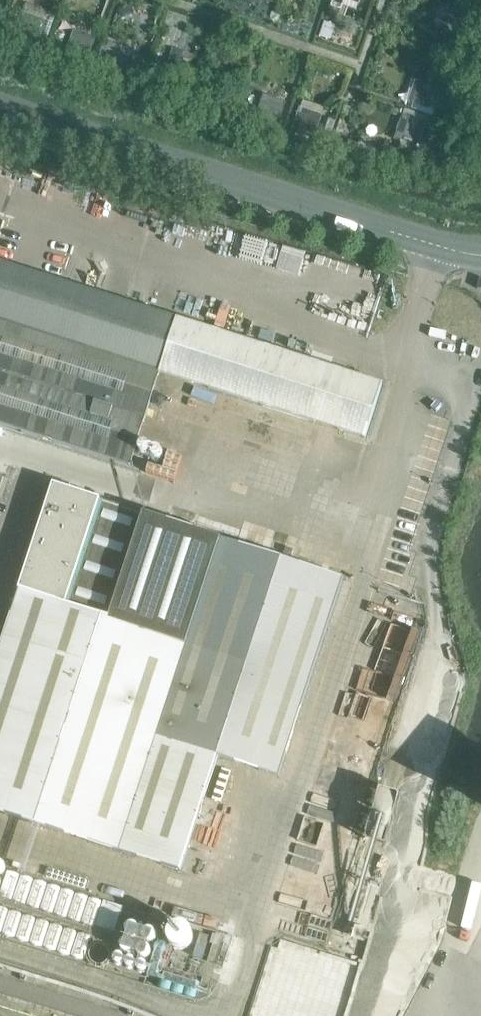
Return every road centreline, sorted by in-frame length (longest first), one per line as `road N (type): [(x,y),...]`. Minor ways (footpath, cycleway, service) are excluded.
road 1 (tertiary): [(480,250),(0,107)]

